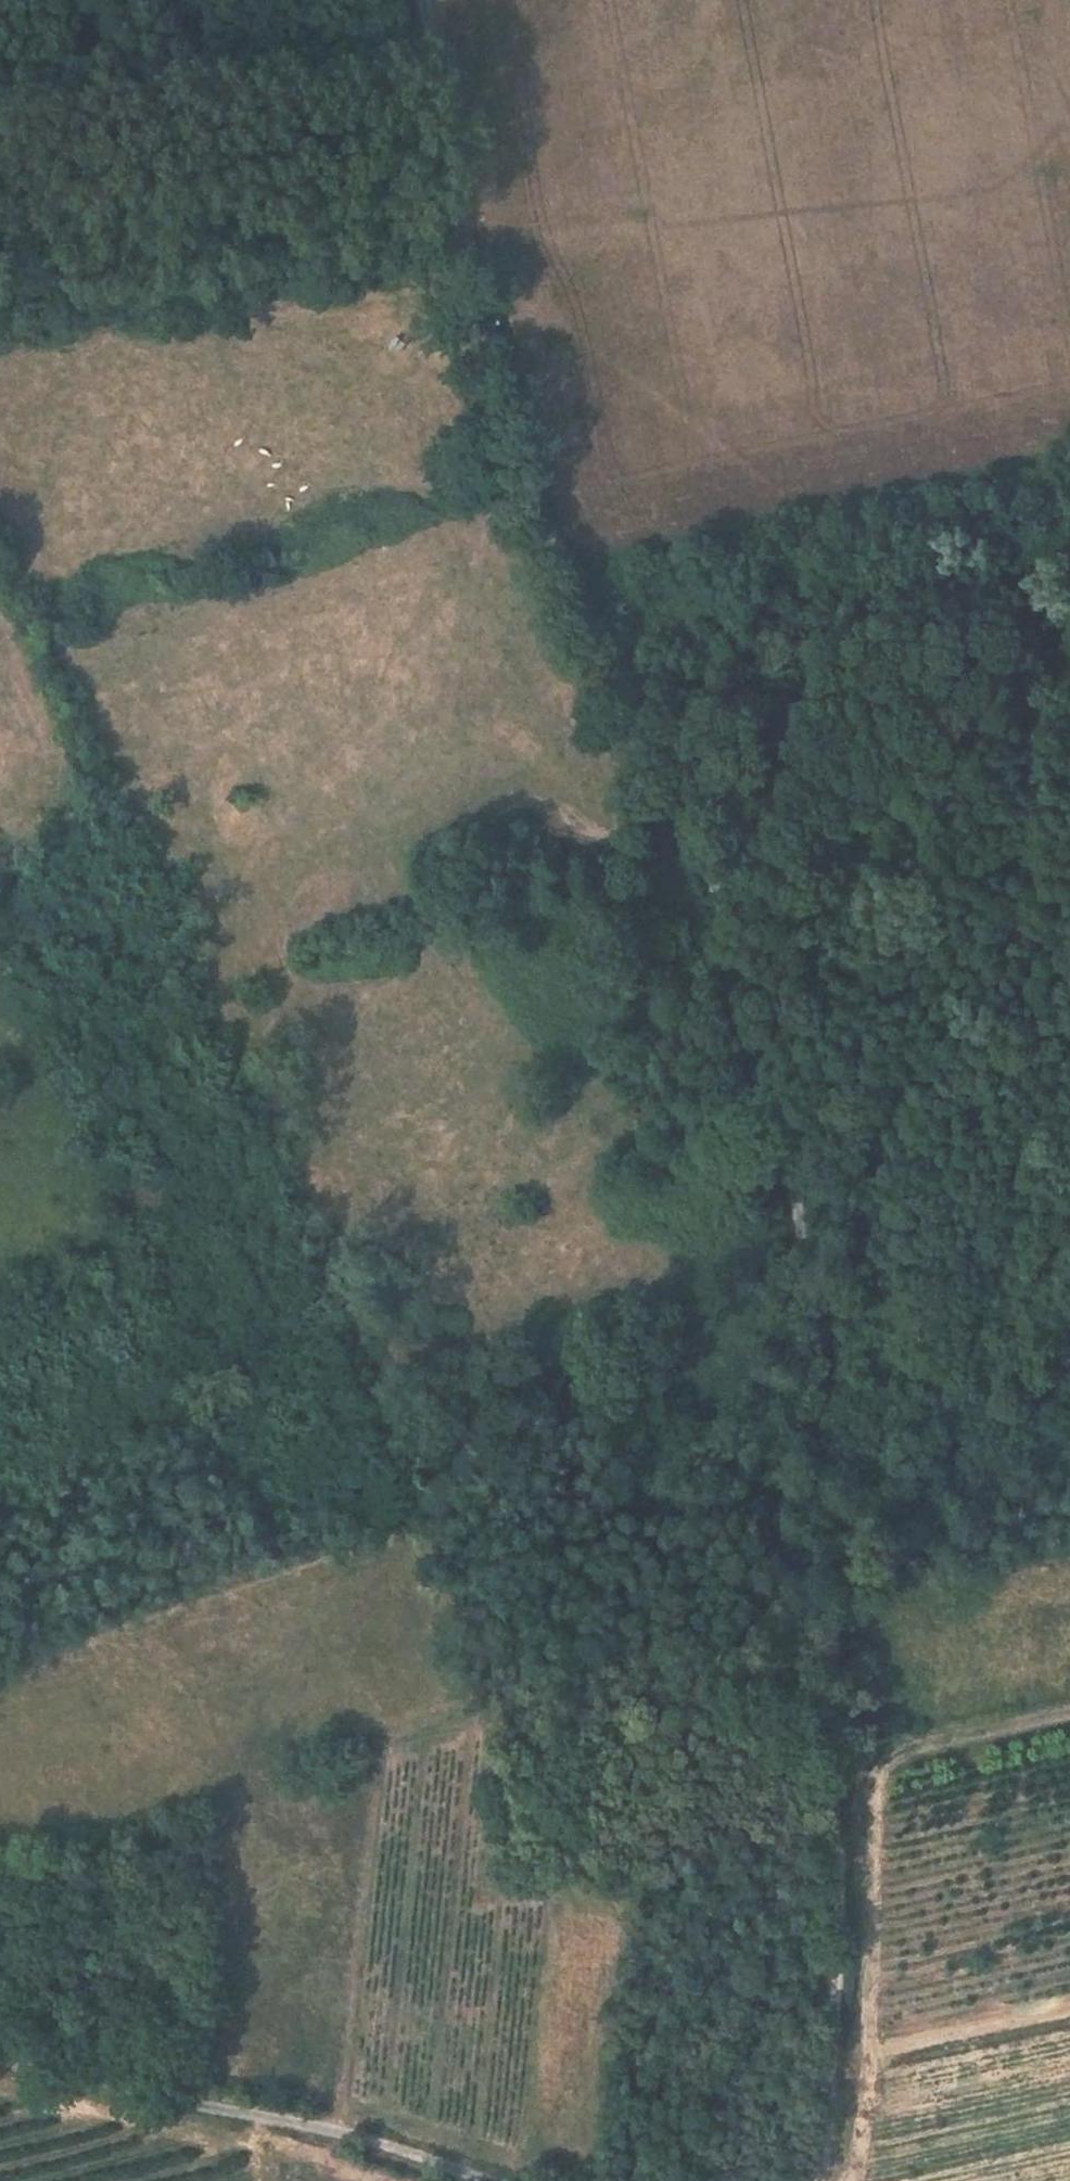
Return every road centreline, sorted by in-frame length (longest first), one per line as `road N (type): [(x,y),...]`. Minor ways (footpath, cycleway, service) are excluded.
road 1 (track): [(817,2180),(828,2132),(845,1880),(828,1555),(801,1312),(806,1187),(797,1117),(529,518),(470,347),(427,0)]
road 2 (track): [(806,1187),(948,1103),(1069,1067)]

